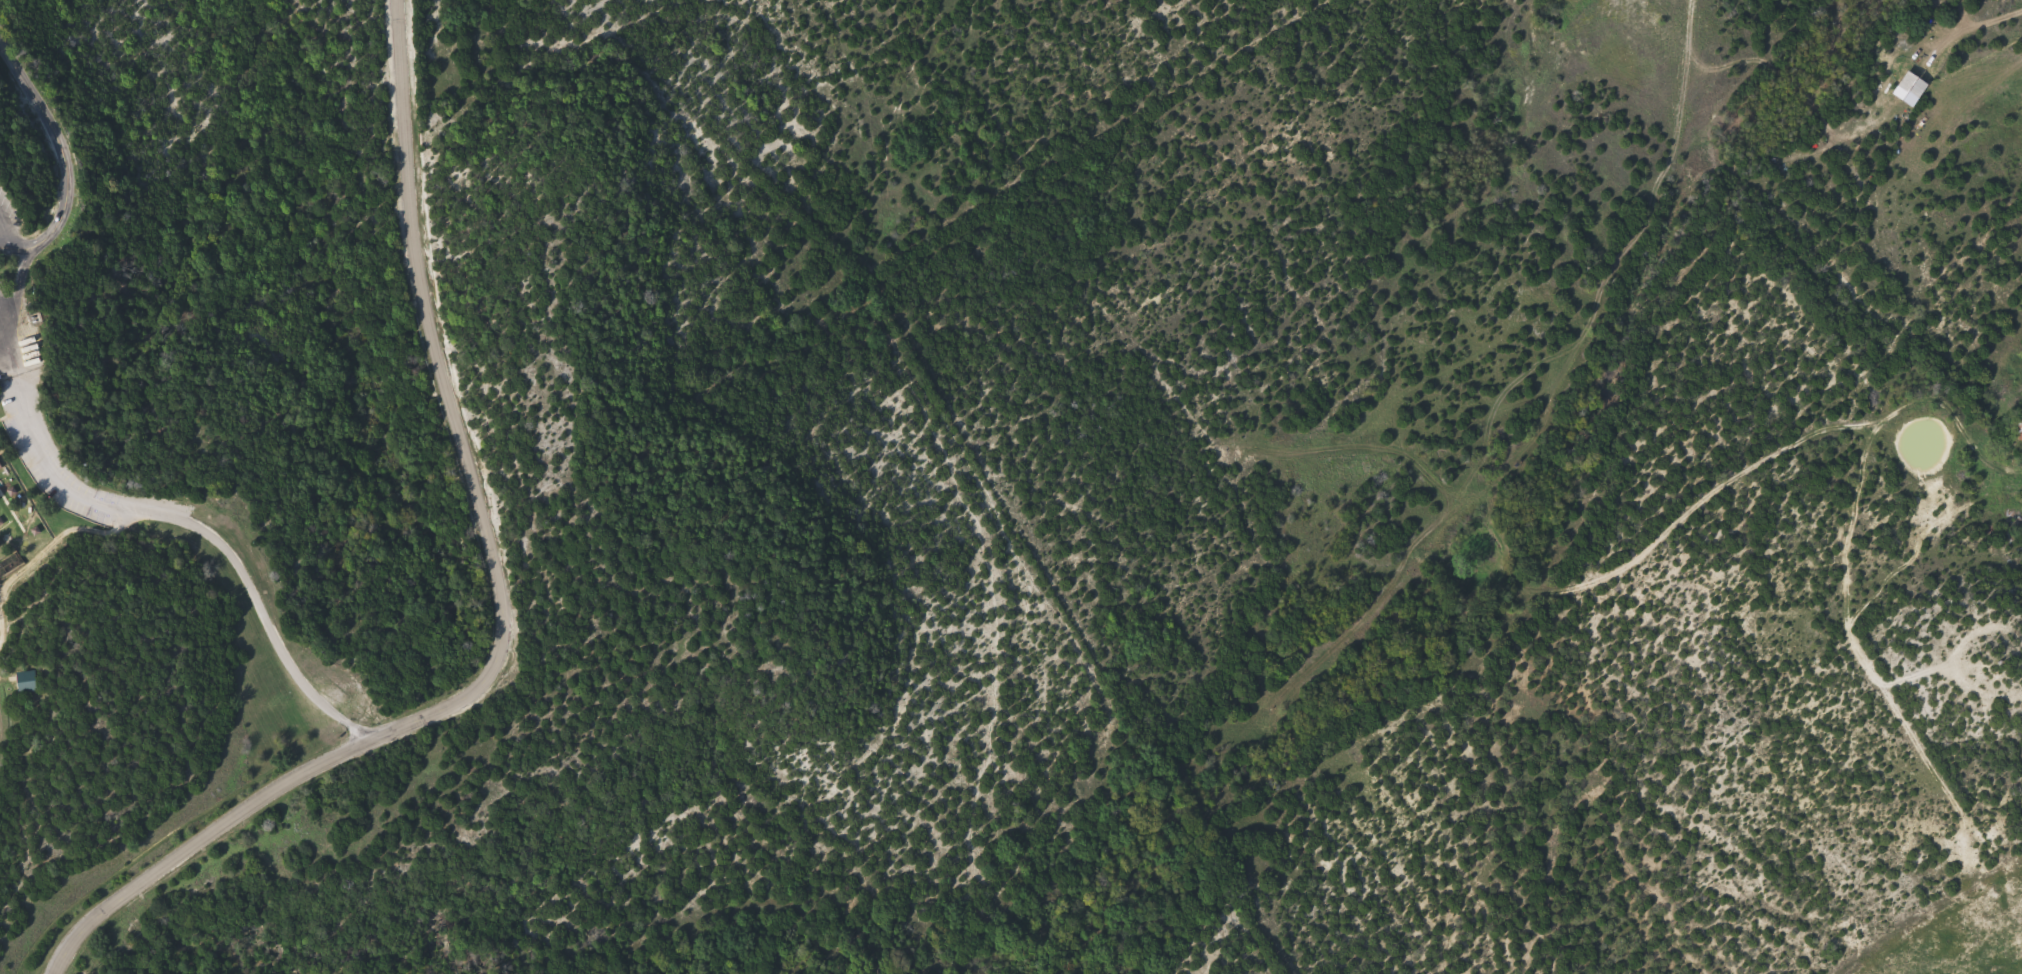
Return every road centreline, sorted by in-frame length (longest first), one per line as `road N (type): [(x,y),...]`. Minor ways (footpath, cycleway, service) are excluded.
road 1 (residential): [(49,973),(89,923),(320,767),(456,708),(482,687),(502,650),(502,601),(414,273),(395,0)]

